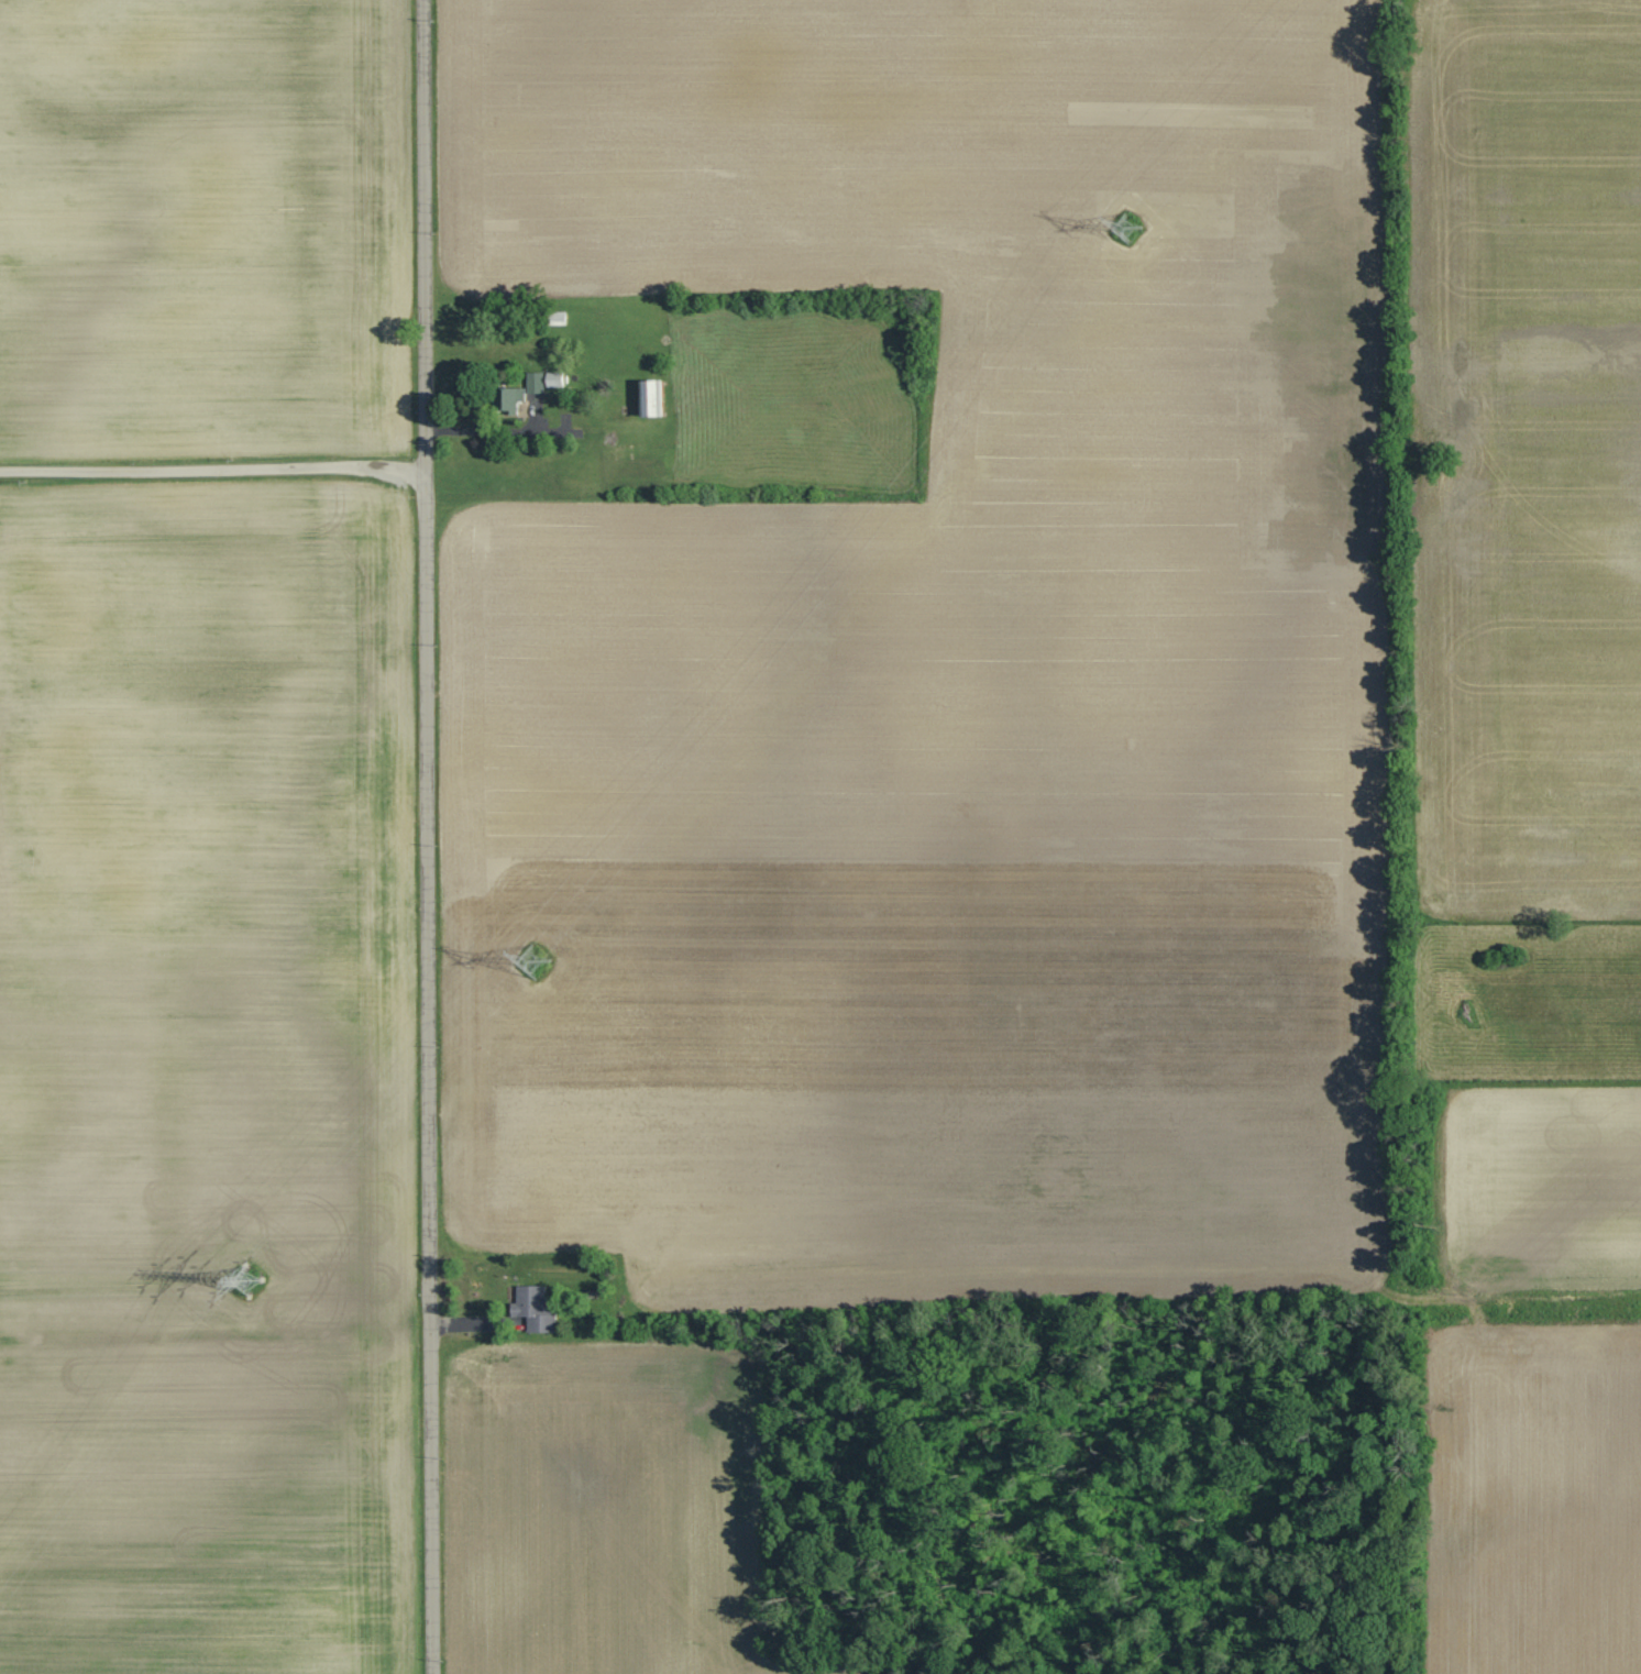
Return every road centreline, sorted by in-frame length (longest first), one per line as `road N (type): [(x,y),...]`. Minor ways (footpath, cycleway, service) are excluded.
road 1 (tertiary): [(425,0),(432,1673)]

